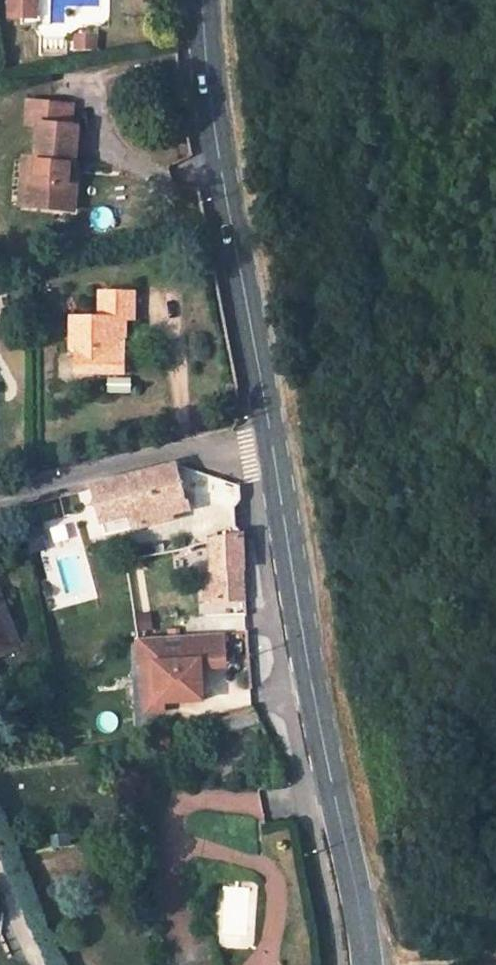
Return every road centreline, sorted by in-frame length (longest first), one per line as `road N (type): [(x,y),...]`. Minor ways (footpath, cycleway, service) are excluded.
road 1 (secondary): [(363,964),(268,434)]
road 2 (secondary): [(268,434),(201,37),(203,0)]
road 3 (residential): [(268,434),(0,499)]

